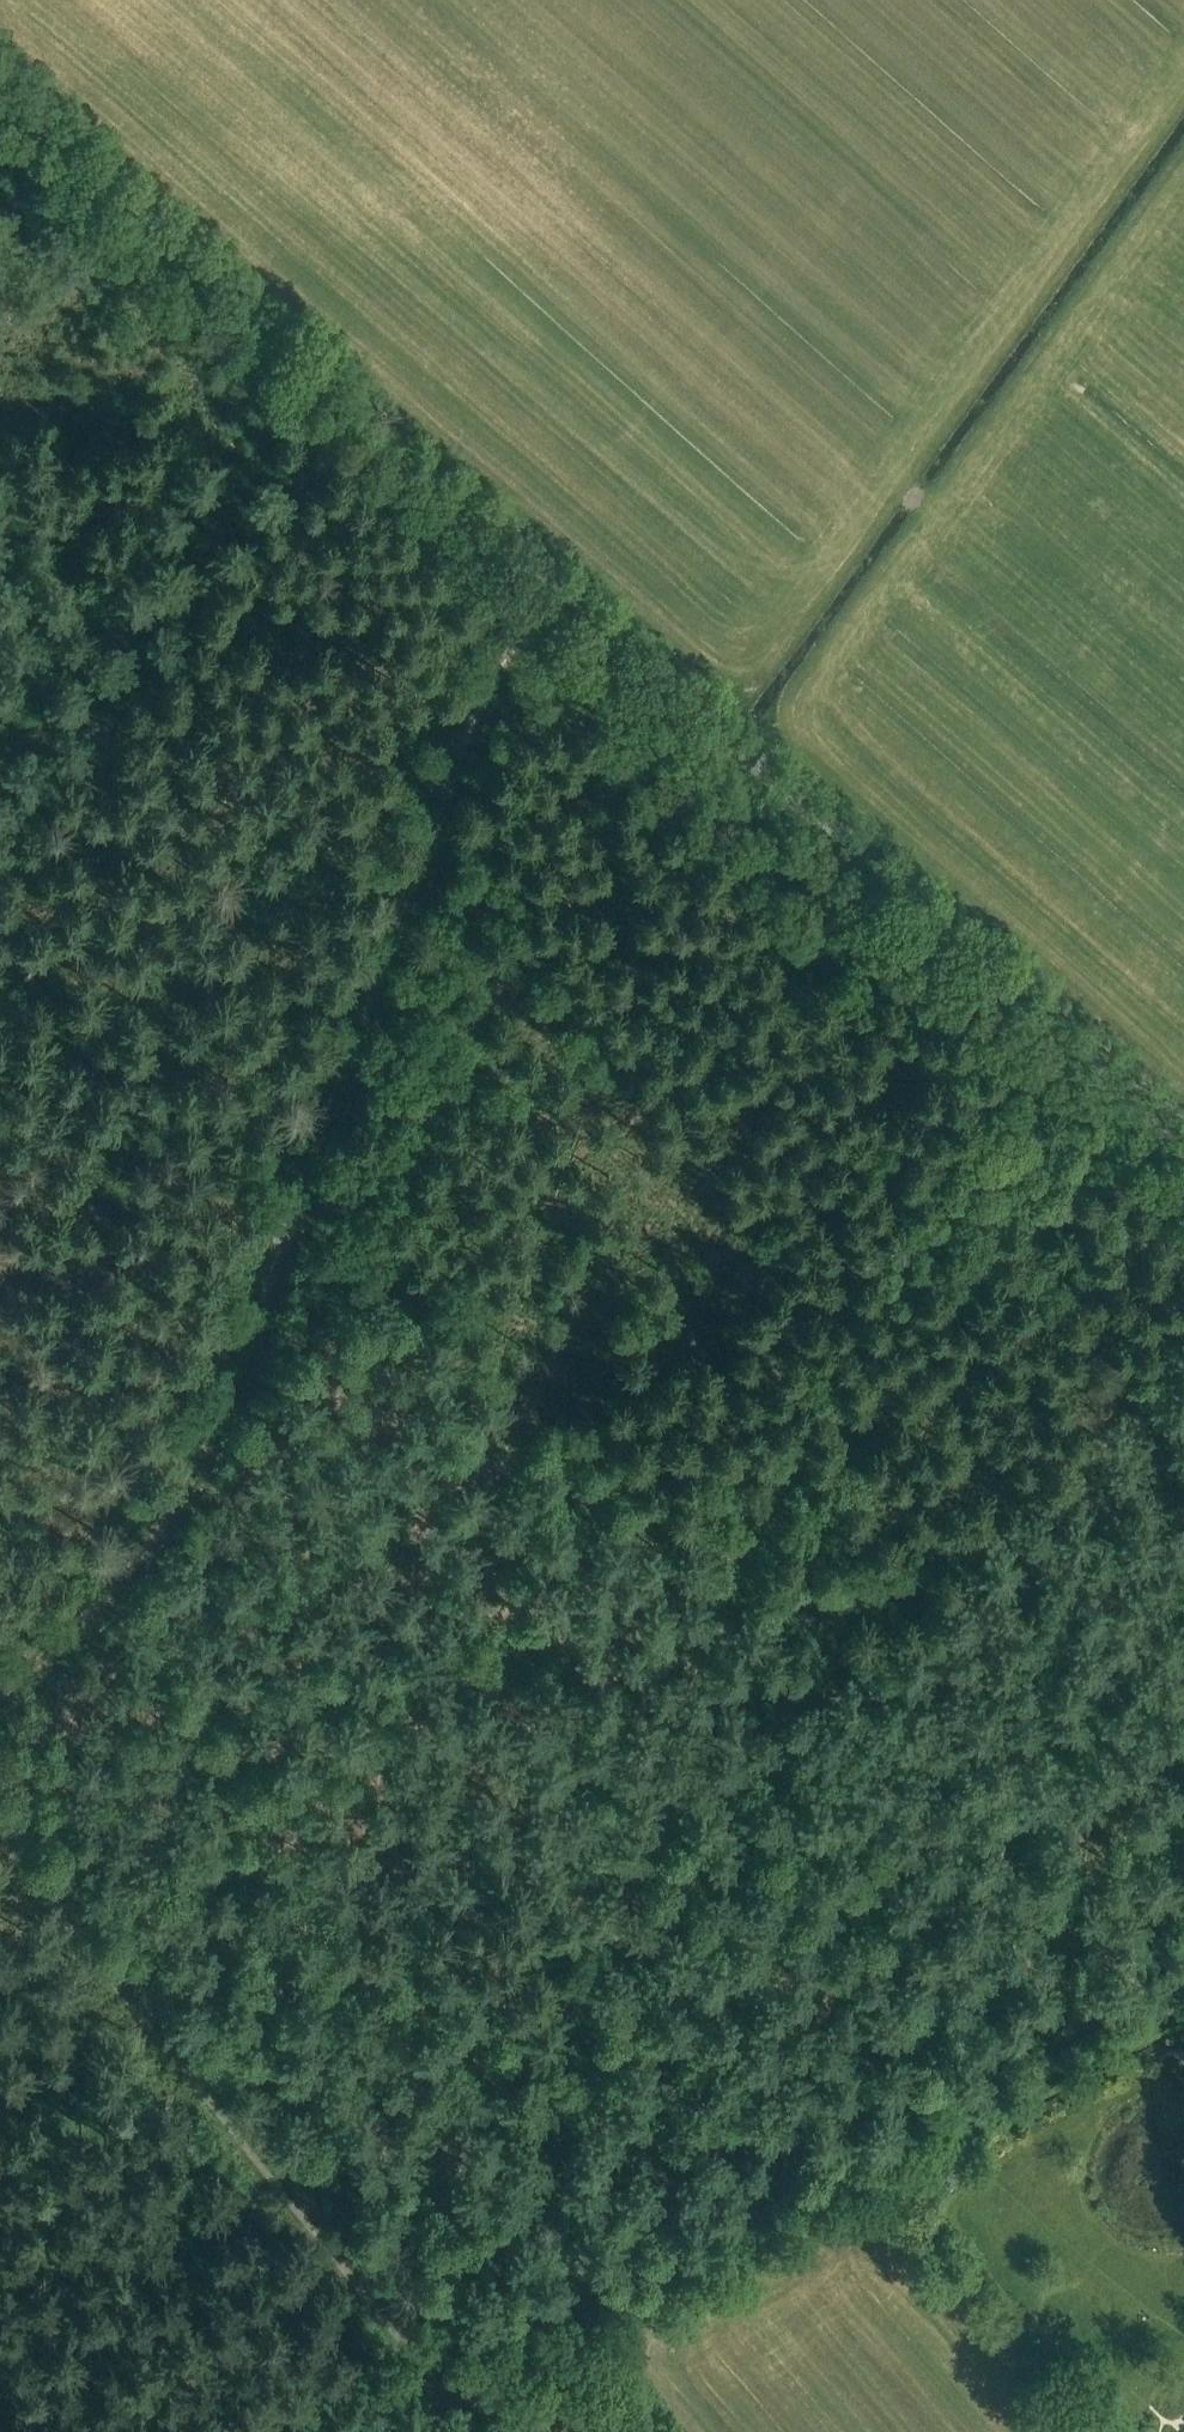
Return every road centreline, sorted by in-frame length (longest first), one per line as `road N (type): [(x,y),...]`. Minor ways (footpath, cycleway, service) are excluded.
road 1 (unclassified): [(1183,1147),(0,78)]
road 2 (track): [(556,586),(484,693),(451,768),(202,1477),(158,1552),(0,1702)]
road 3 (track): [(0,1826),(423,2345),(509,2403),(571,2431)]

